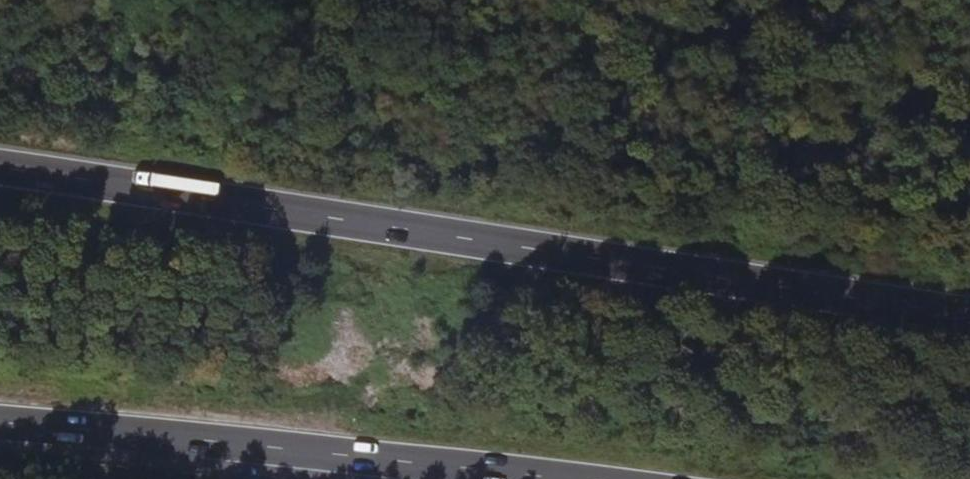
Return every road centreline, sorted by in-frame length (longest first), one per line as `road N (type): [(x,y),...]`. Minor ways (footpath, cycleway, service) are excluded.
road 1 (trunk): [(969,318),(0,171)]
road 2 (trunk): [(0,423),(568,478)]

